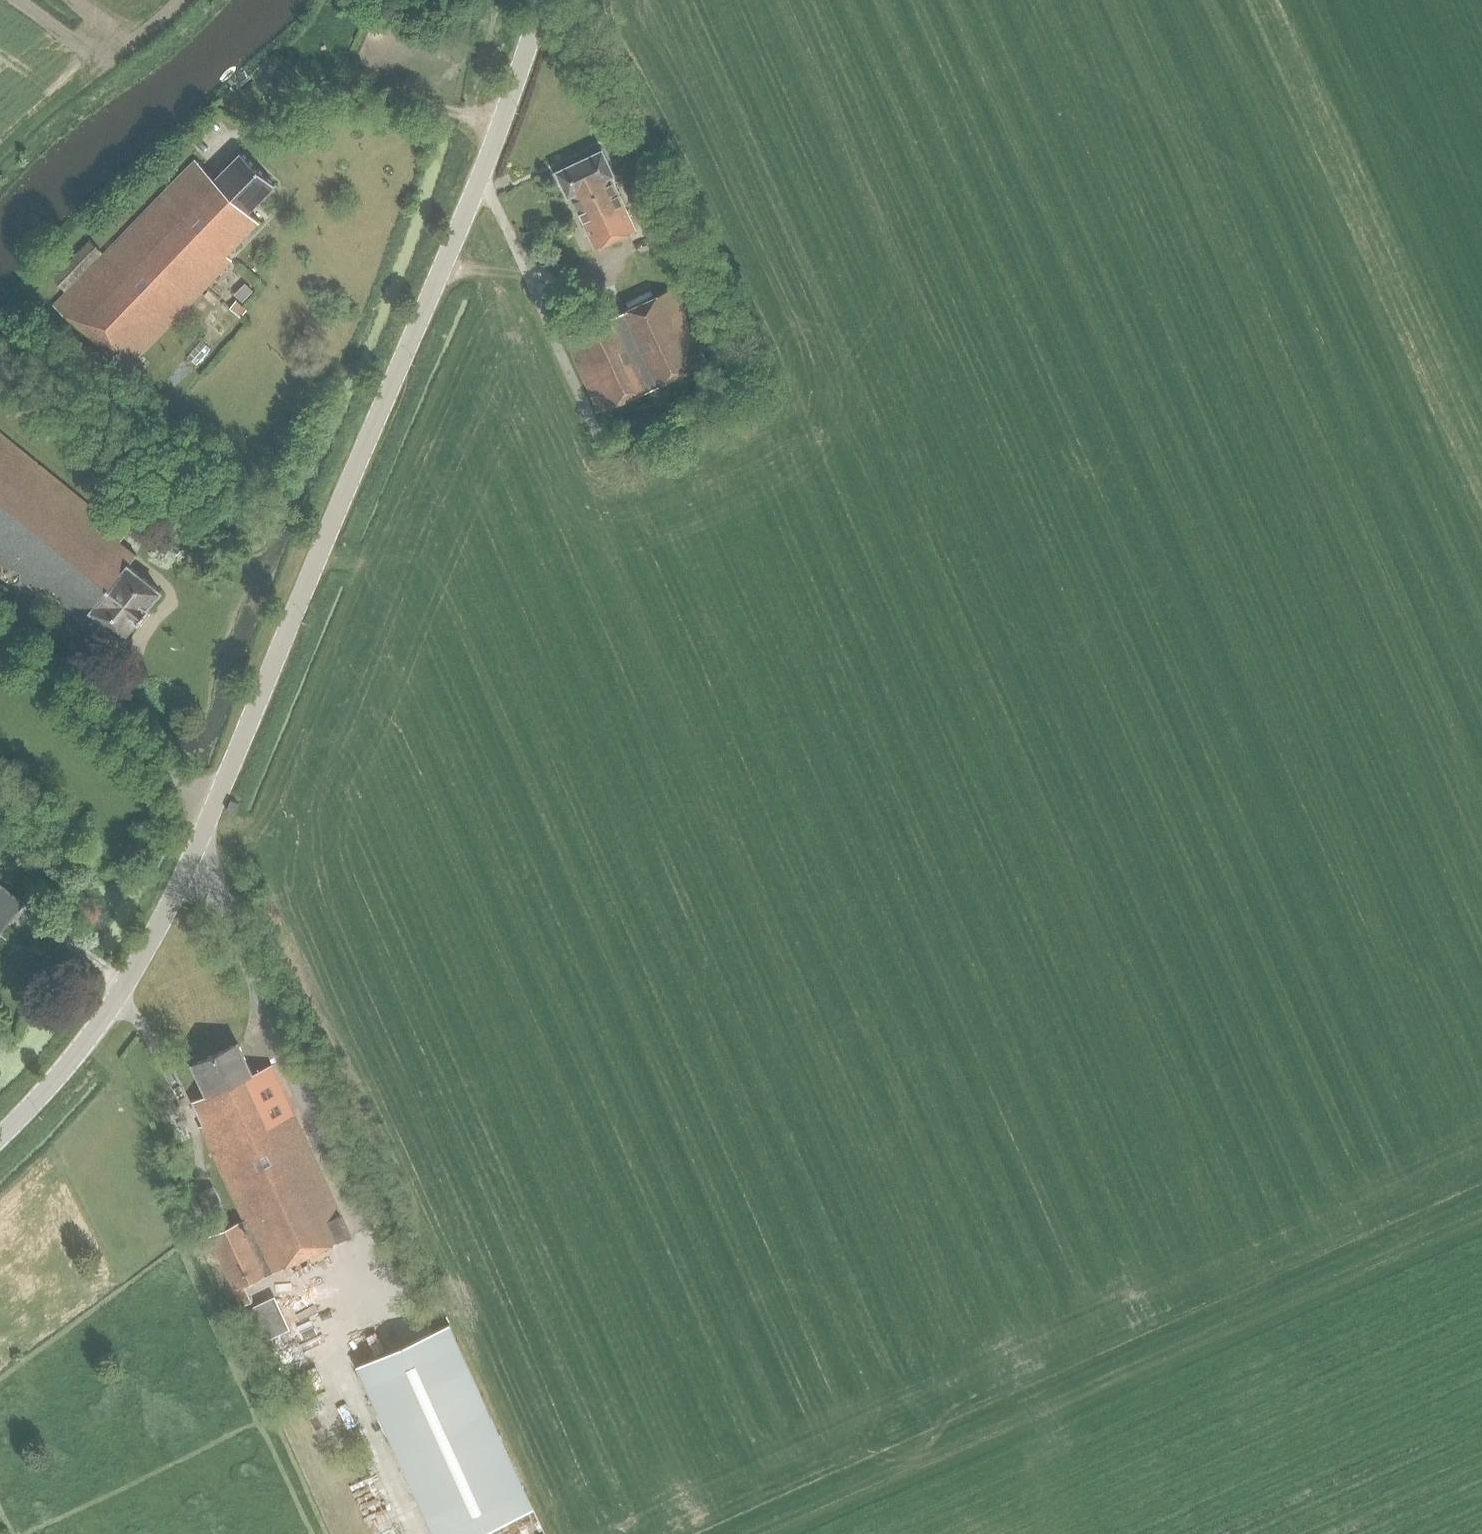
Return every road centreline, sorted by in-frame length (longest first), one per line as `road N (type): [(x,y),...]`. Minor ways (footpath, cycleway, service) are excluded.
road 1 (tertiary): [(0,1139),(124,989),(199,846),(475,191),(545,0)]

